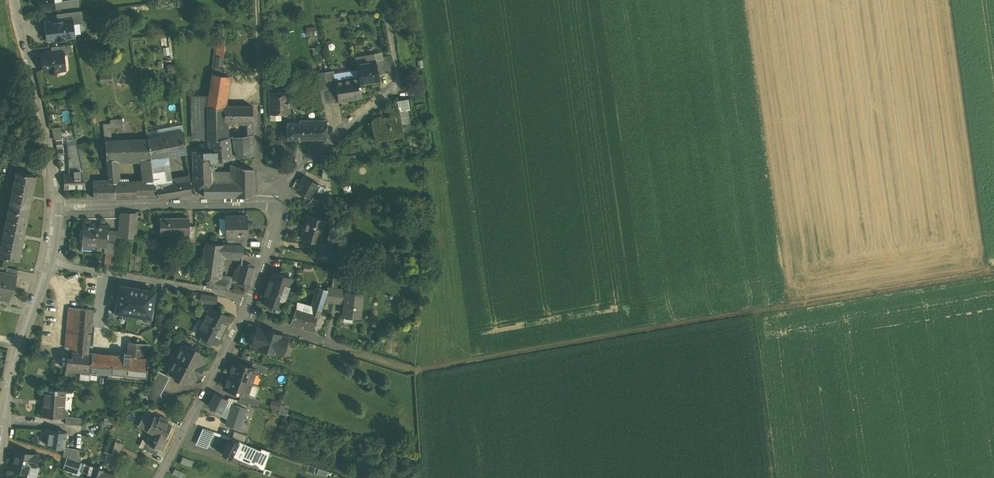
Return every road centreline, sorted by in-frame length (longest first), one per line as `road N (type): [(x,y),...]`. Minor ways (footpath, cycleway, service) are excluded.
road 1 (track): [(355,351),(408,370),(993,272)]
road 2 (residential): [(277,202),(291,180),(399,84),(383,0)]
road 3 (residential): [(54,206),(277,202)]
road 4 (residential): [(246,312),(230,293),(66,265),(46,269)]
road 5 (residential): [(14,0),(54,206)]
road 6 (residential): [(246,312),(162,477)]
road 7 (residential): [(46,269),(12,370),(0,447)]

